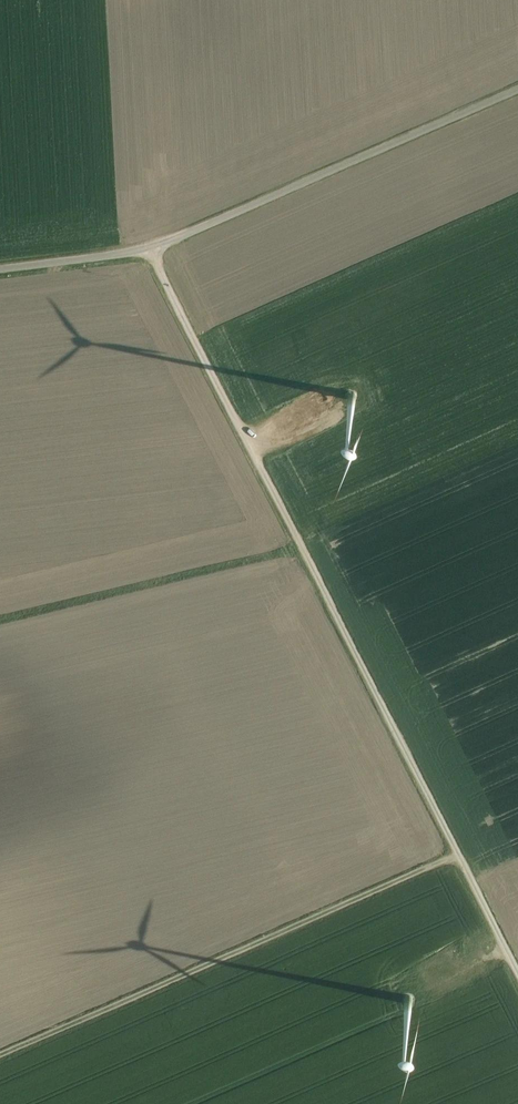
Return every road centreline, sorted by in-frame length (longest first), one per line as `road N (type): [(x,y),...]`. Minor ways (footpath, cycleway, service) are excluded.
road 1 (track): [(151,248),(460,855)]
road 2 (unclassified): [(0,269),(151,248),(517,90)]
road 3 (track): [(0,1056),(460,855)]
road 4 (track): [(0,631),(307,554)]
road 5 (track): [(460,855),(517,969)]

